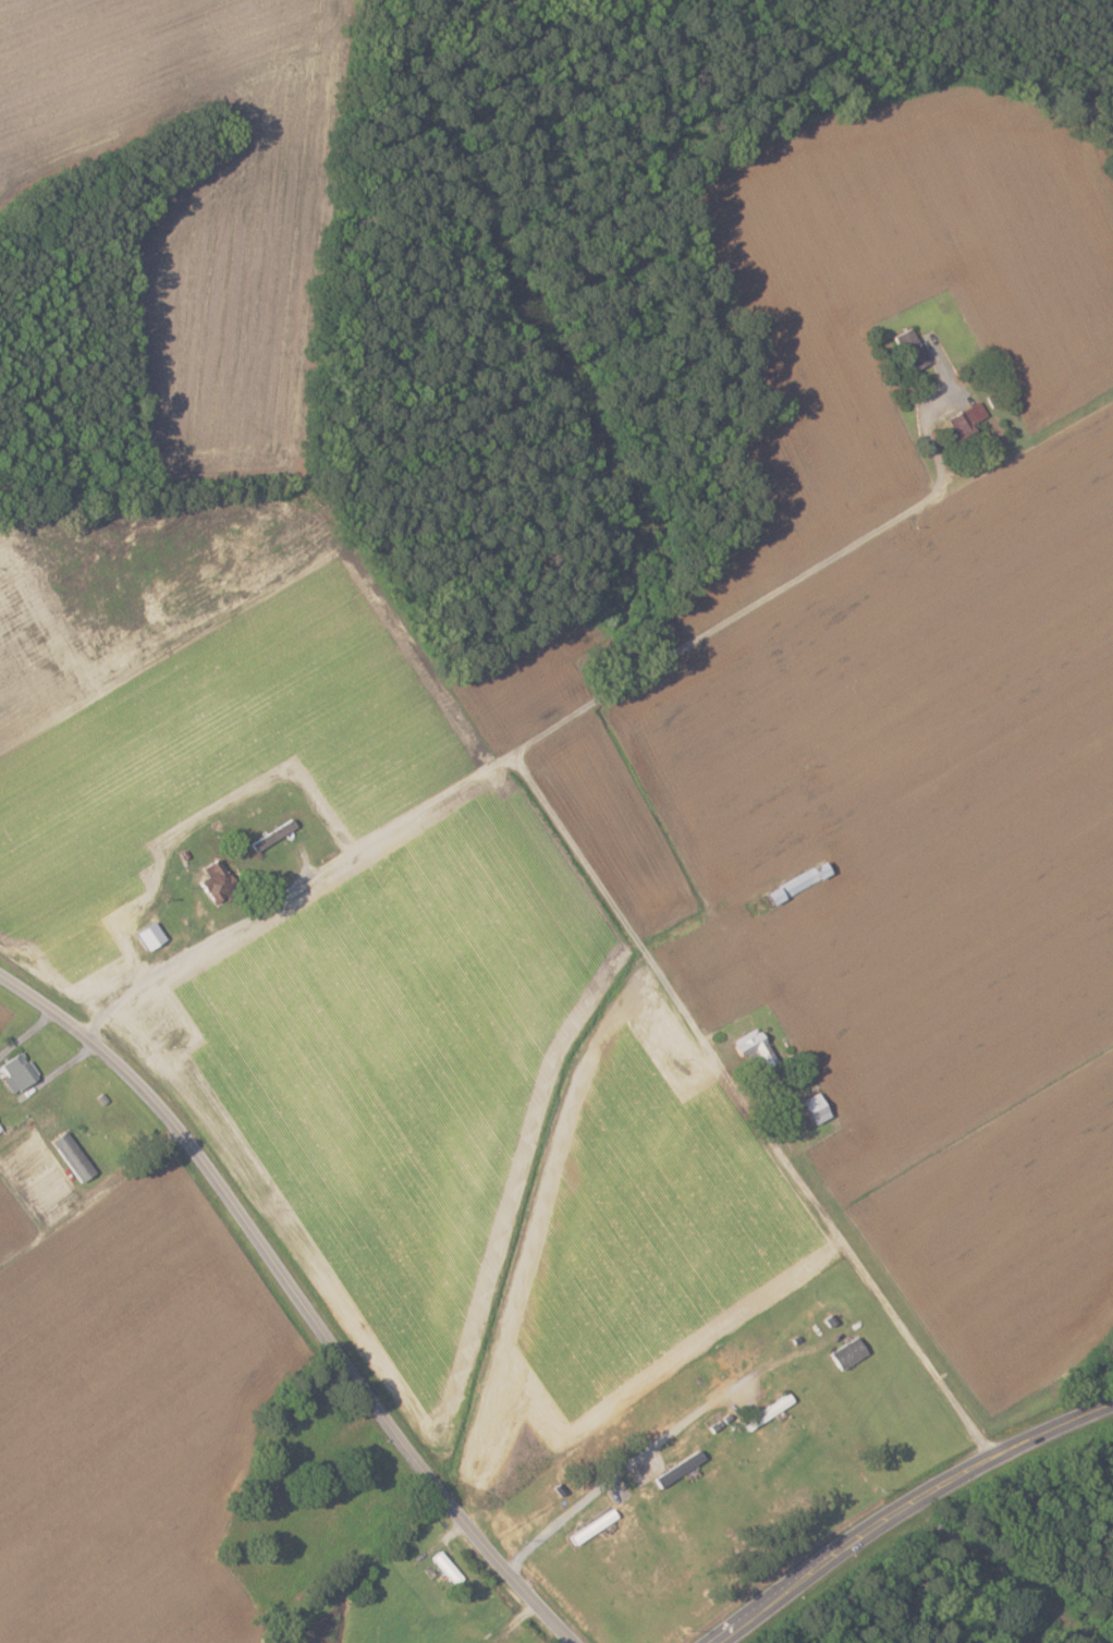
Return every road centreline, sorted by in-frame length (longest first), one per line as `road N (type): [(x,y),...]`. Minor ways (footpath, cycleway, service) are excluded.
road 1 (residential): [(390,1429),(193,1146),(84,1032),(0,976)]
road 2 (primary): [(711,1642),(924,1493),(1112,1402)]
road 3 (residential): [(567,1642),(390,1429)]

